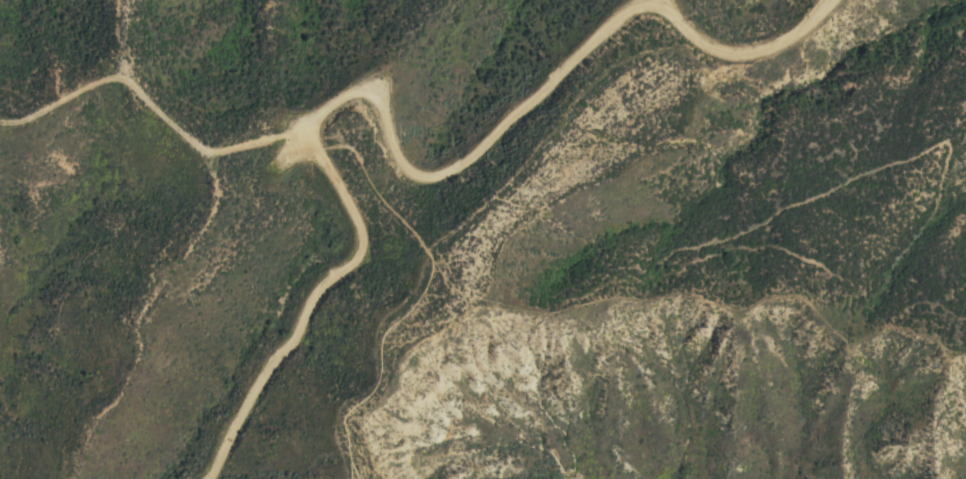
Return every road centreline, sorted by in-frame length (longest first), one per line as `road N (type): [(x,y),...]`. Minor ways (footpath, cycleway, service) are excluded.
road 1 (track): [(834,0),(783,44),(726,57),(657,5),(636,4),(474,154),(438,176),(415,175),(398,161),(370,93),(350,93),(314,117),(311,141),(359,226),(358,250),(309,300),(205,478)]

